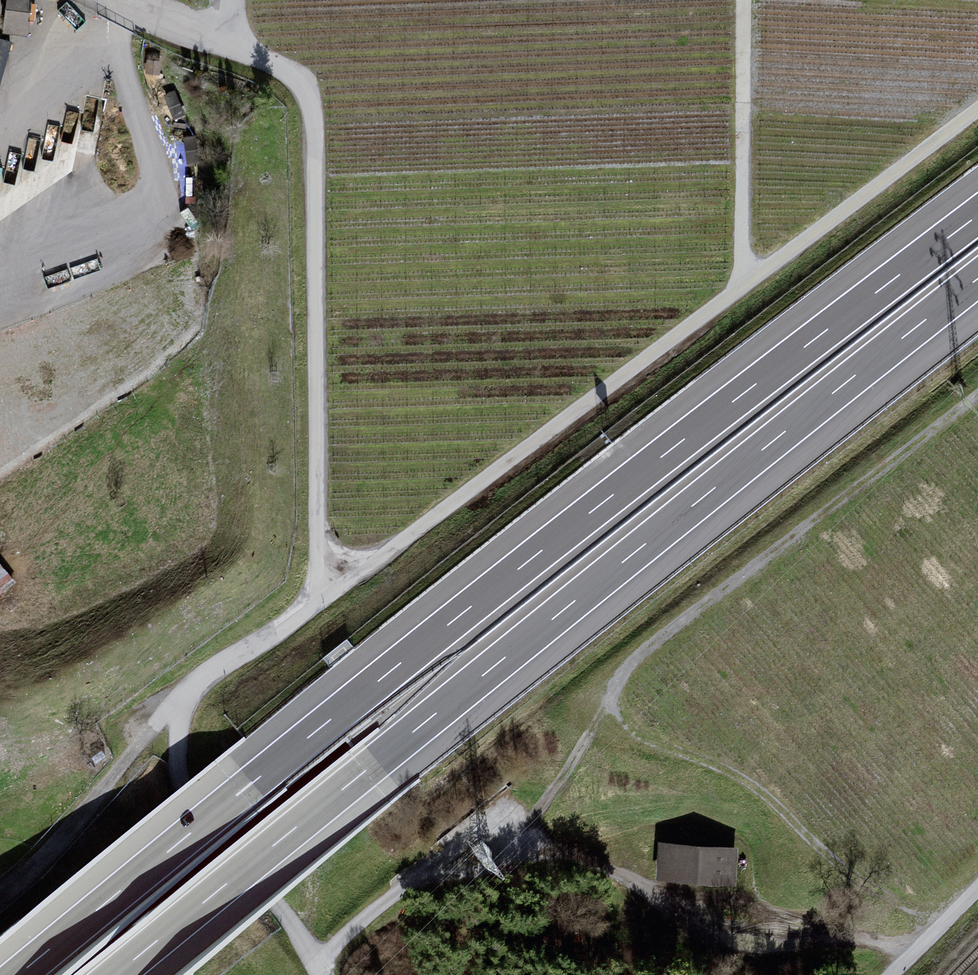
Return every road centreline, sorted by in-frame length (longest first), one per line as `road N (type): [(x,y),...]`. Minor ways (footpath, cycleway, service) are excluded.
road 1 (motorway): [(977,214),(454,619),(18,974)]
road 2 (motorway): [(115,974),(977,280)]
road 3 (track): [(977,393),(634,659),(614,688),(614,703),(636,731),(753,785),(826,853),(934,931)]
road 4 (track): [(977,110),(337,588)]
road 5 (track): [(908,958),(871,941),(728,941),(604,867),(525,844),(471,849),(430,869),(316,962)]
road 6 (unclassified): [(232,36),(290,73),(307,93),(314,125),(318,508),(323,560),(337,588)]
road 7 (track): [(320,974),(279,903),(184,785),(176,755),(186,702)]
road 8 (track): [(744,0),(741,257),(748,282)]
road 9 (track): [(0,897),(37,868),(172,708),(186,702)]
road 10 (track): [(186,702),(195,687),(337,588)]
road 11 (track): [(525,844),(614,688)]
road 12 (unclassified): [(232,36),(190,29),(132,0),(119,35)]
road 13 (track): [(977,886),(891,974)]

